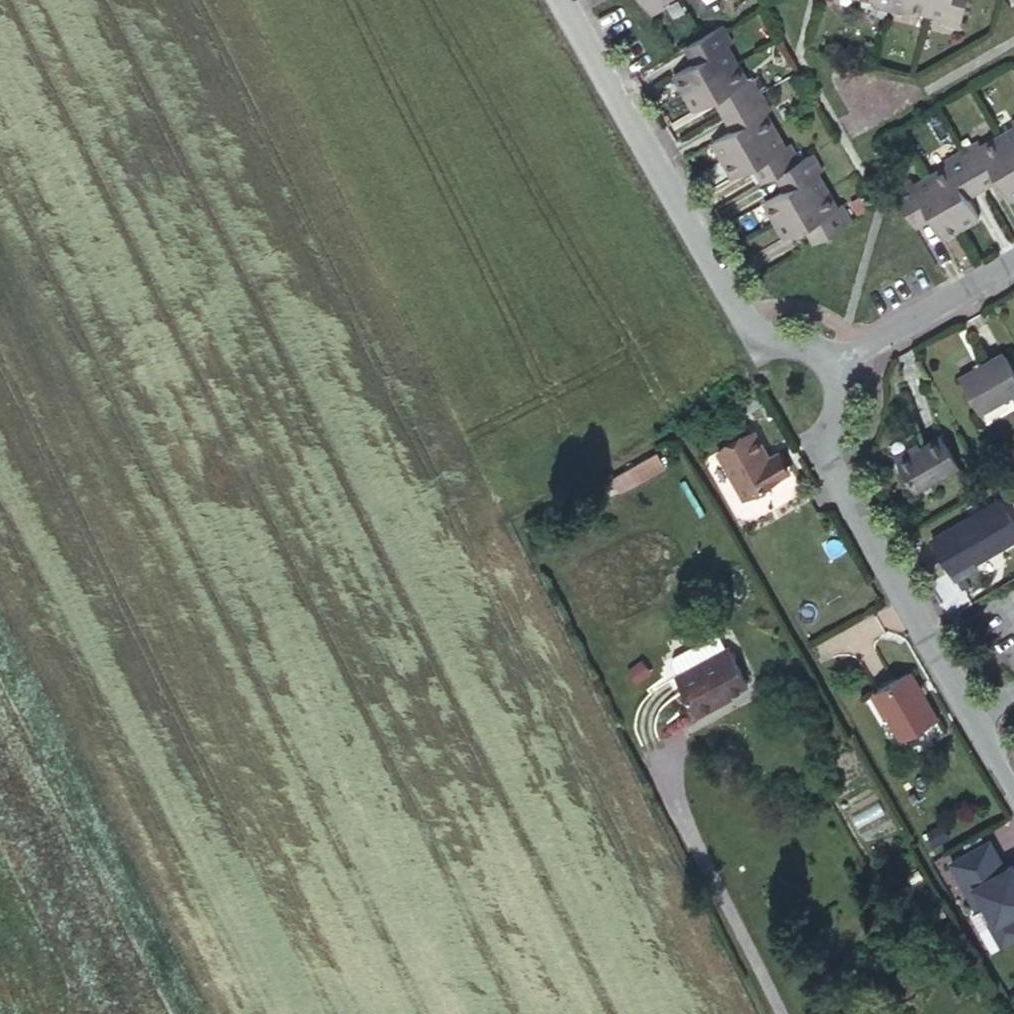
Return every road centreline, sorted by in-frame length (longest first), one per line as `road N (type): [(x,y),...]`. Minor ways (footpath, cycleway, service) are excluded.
road 1 (residential): [(562,0),(754,338),(814,348),(835,369)]
road 2 (residential): [(835,369),(819,447),(1013,786)]
road 3 (residential): [(835,369),(1013,266)]

